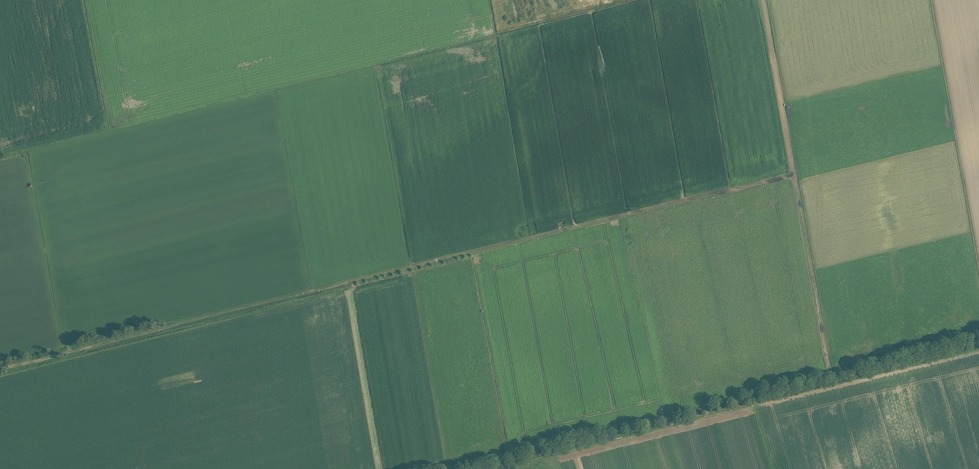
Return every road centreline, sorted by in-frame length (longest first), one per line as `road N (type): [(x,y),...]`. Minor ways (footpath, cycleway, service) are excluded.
road 1 (track): [(978,344),(466,468)]
road 2 (track): [(764,0),(834,379)]

